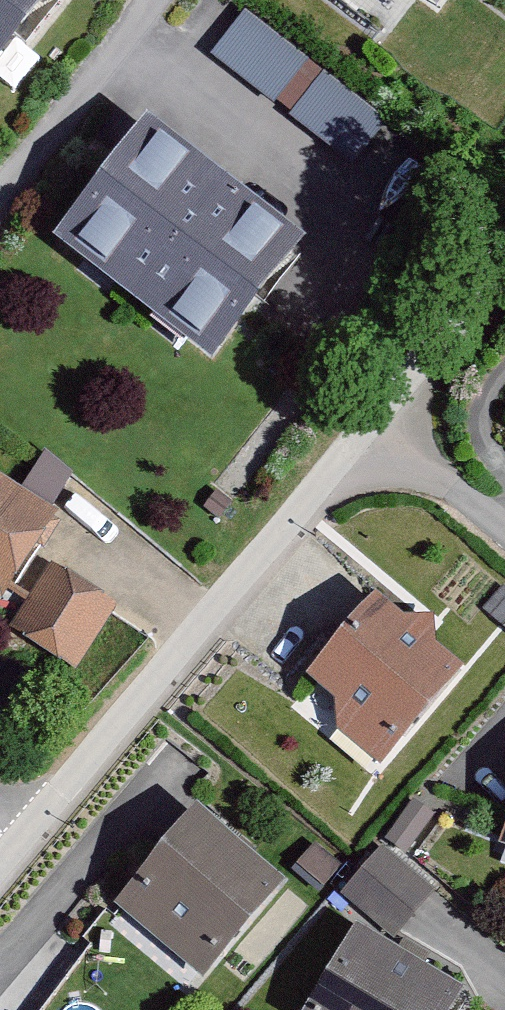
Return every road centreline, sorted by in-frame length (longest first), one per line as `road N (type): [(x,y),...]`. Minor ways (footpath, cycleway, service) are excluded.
road 1 (residential): [(20,848),(380,419)]
road 2 (residential): [(156,0),(0,191)]
road 3 (residential): [(380,419),(504,253)]
road 4 (residential): [(504,531),(380,419)]

